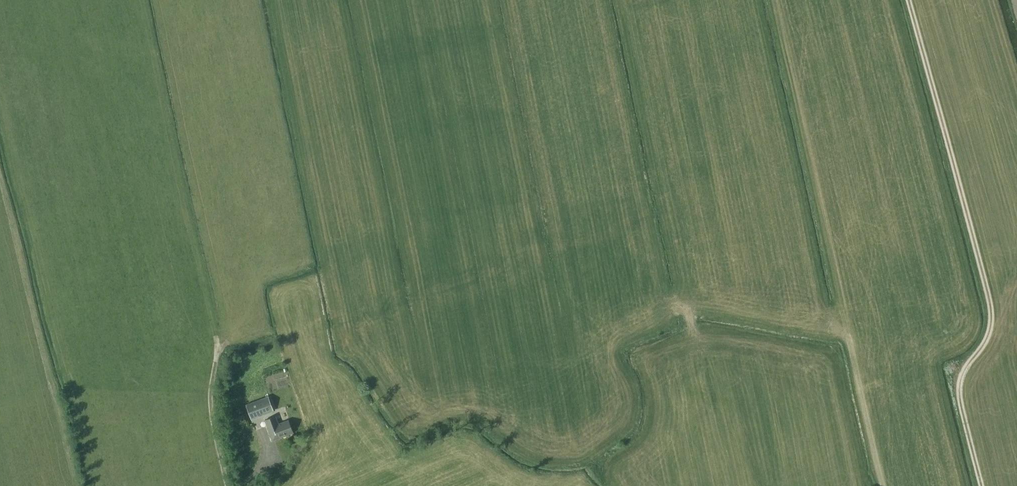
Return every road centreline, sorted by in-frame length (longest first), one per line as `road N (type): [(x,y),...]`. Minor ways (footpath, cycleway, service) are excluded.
road 1 (track): [(908,0),(990,308),(981,347),(955,387),(979,485)]
road 2 (track): [(228,485),(211,413),(219,346)]

